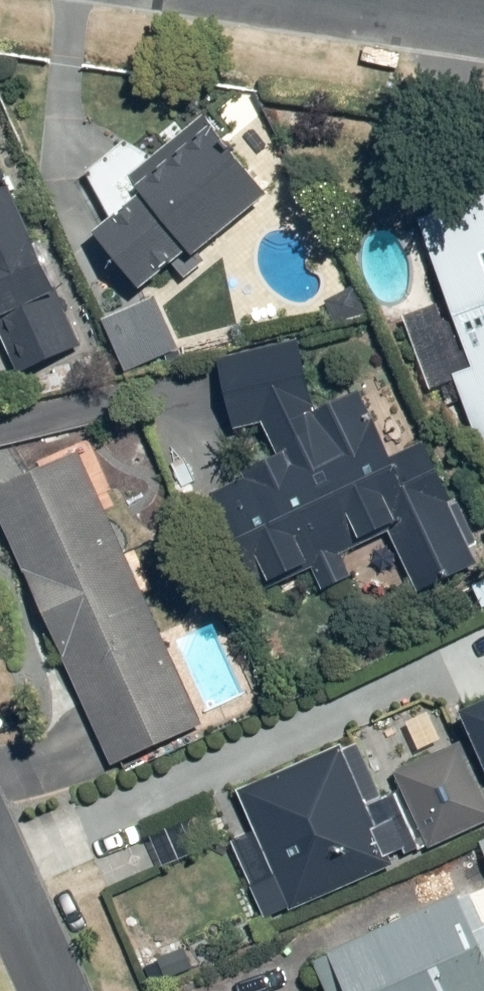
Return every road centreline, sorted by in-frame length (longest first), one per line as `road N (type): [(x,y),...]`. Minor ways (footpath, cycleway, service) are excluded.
road 1 (residential): [(0,871),(54,990)]

